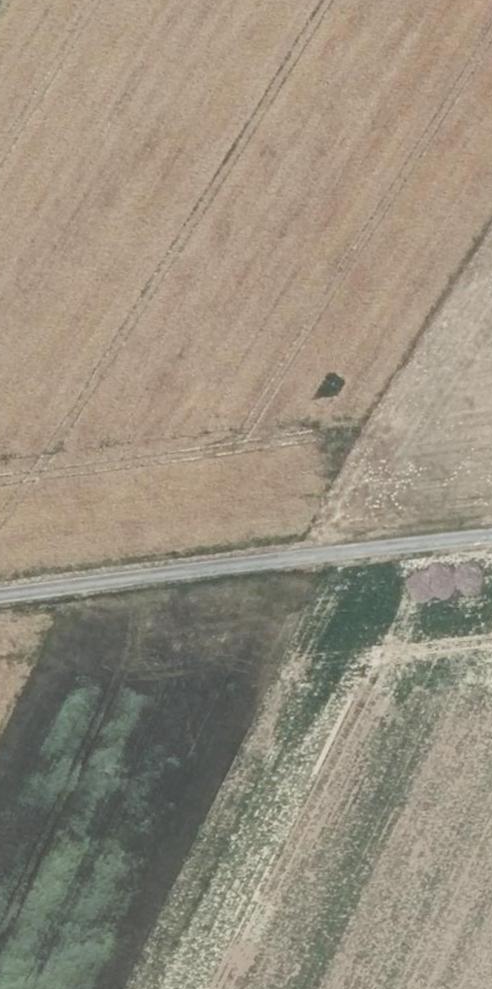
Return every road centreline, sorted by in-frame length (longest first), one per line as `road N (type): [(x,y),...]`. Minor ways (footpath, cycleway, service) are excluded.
road 1 (unclassified): [(0,596),(491,534)]

